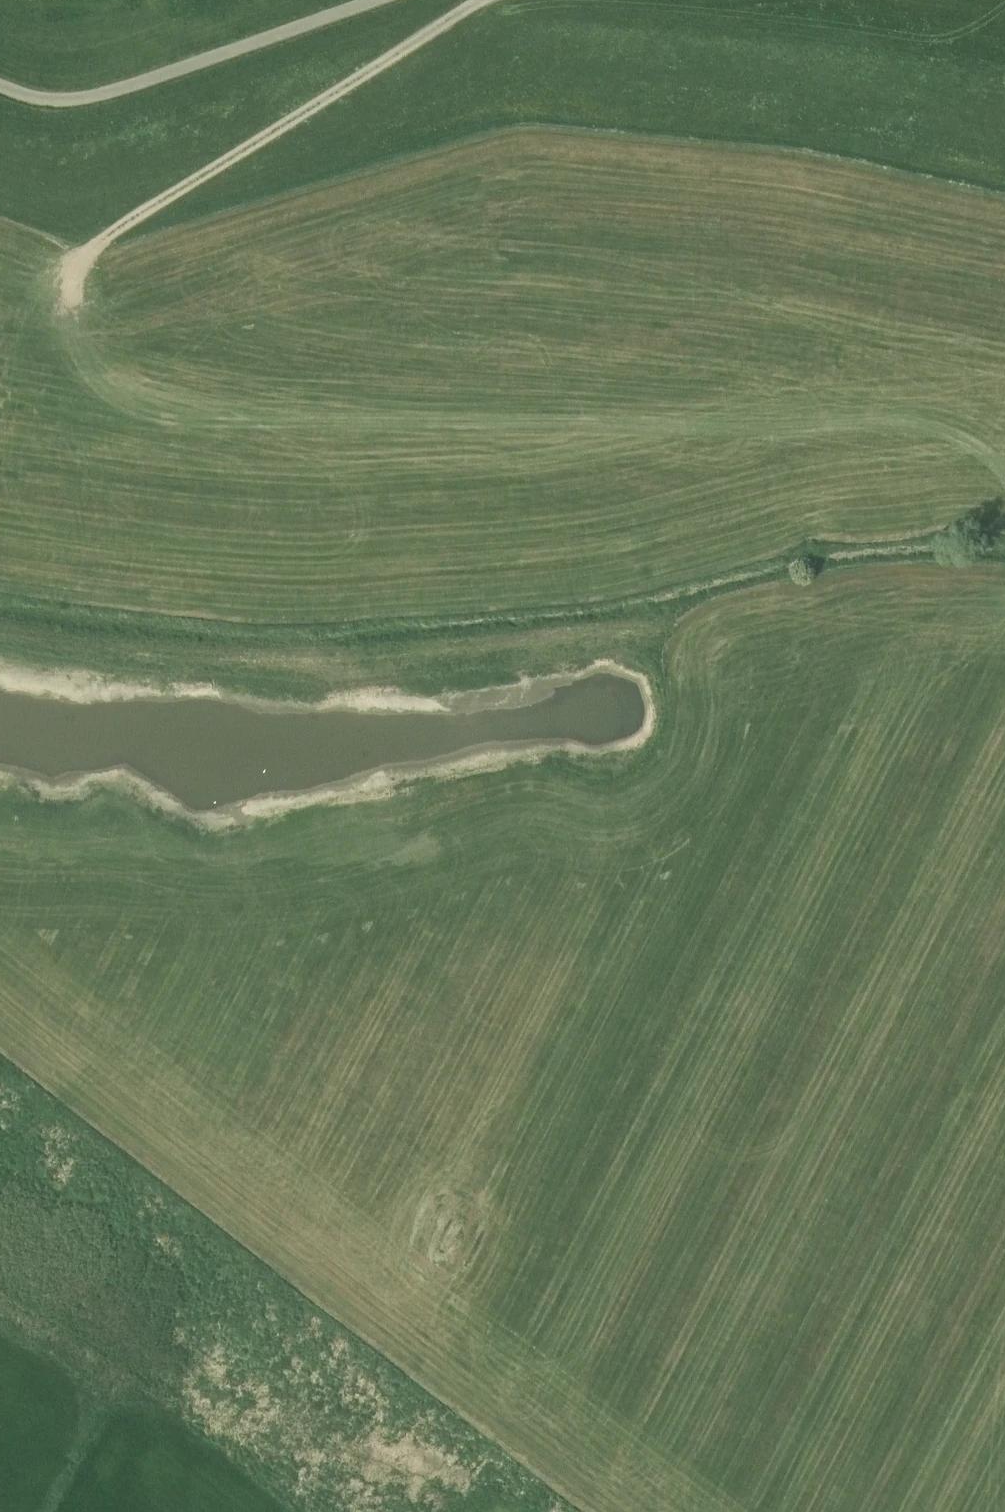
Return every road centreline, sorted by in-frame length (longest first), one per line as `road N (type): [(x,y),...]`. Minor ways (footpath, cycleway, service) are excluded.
road 1 (track): [(489,0),(105,247)]
road 2 (unclassified): [(376,0),(99,96),(52,100),(0,87)]

